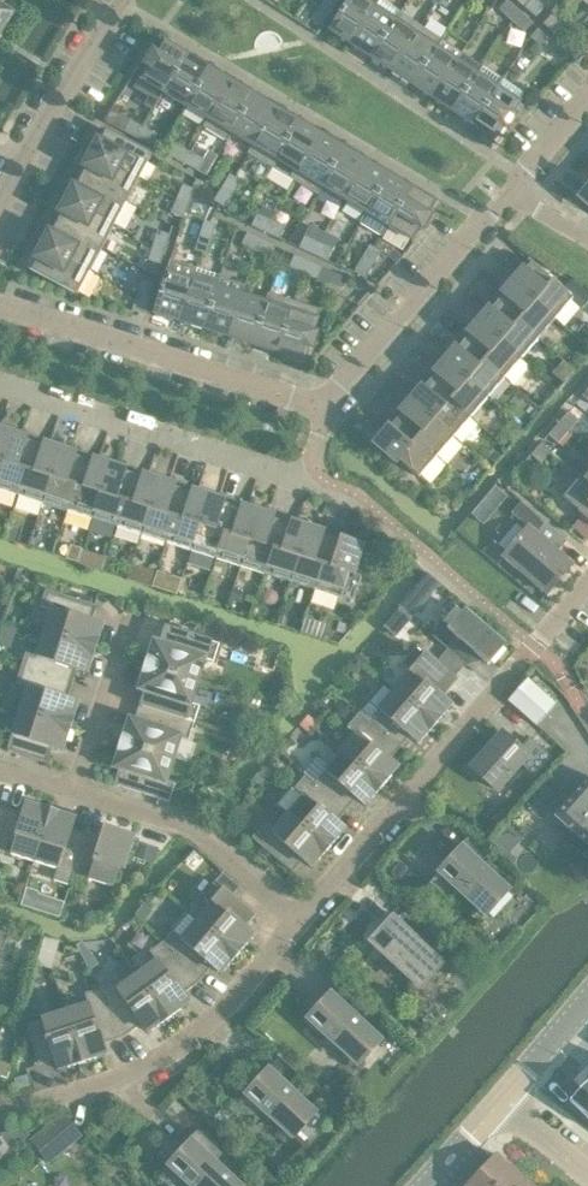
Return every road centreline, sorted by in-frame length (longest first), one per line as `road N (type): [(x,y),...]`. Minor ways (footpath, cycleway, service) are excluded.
road 1 (residential): [(587,584),(299,921)]
road 2 (residential): [(299,921),(189,1043),(105,1085),(0,1107)]
road 3 (residential): [(324,407),(0,304)]
road 4 (residential): [(324,407),(512,192)]
road 5 (residential): [(299,921),(187,831),(74,792)]
road 6 (residential): [(0,217),(82,62),(125,0)]
road 7 (residential): [(74,792),(127,625)]
road 8 (residential): [(504,1099),(587,999)]

